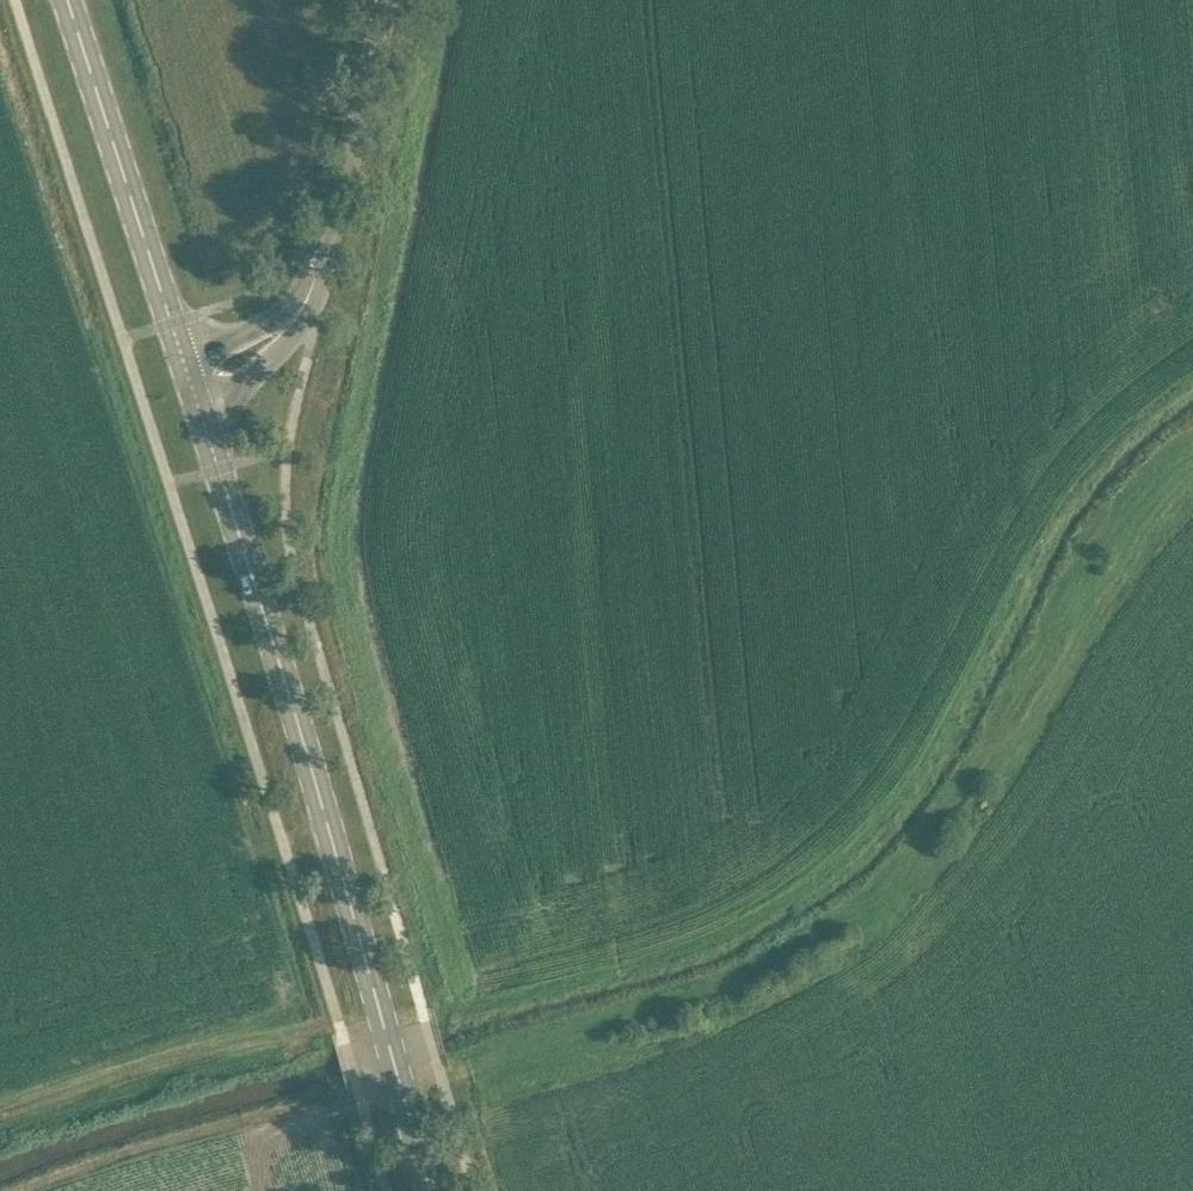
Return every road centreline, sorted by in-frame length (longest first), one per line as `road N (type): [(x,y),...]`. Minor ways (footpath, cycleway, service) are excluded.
road 1 (secondary): [(431,1190),(199,409)]
road 2 (secondary): [(184,361),(67,0)]
road 3 (unclassified): [(309,294),(389,0)]
road 4 (unclassified): [(199,409),(287,344),(309,294)]
road 5 (unclassified): [(309,294),(264,328),(184,361)]

